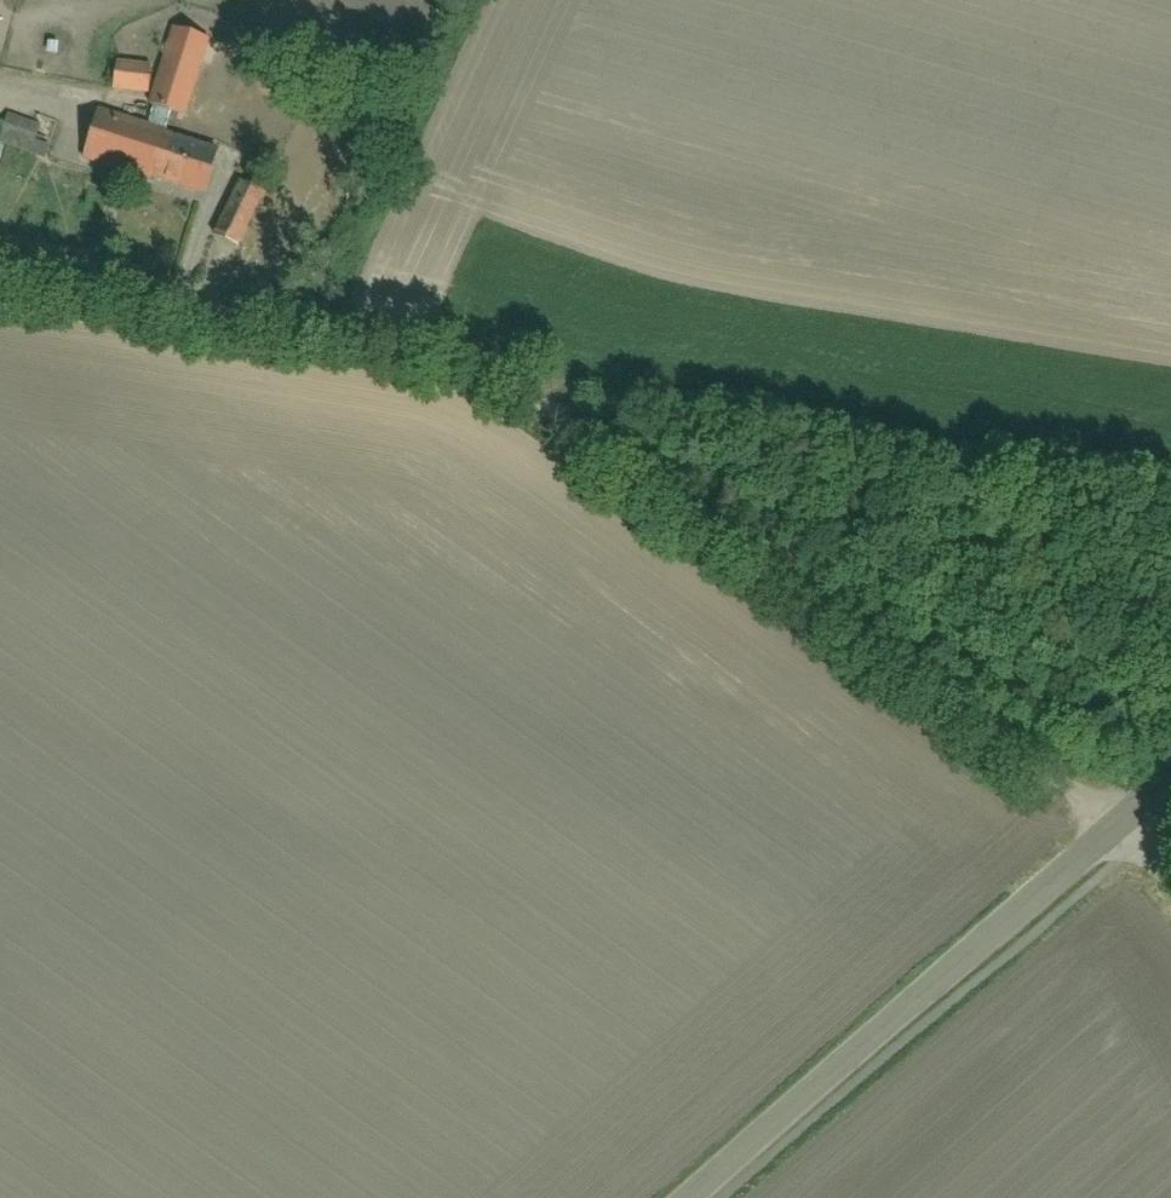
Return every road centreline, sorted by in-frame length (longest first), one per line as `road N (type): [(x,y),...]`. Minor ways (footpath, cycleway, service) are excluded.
road 1 (unclassified): [(0,277),(474,370),(533,405),(1121,825)]
road 2 (tertiary): [(1121,825),(696,1197)]

